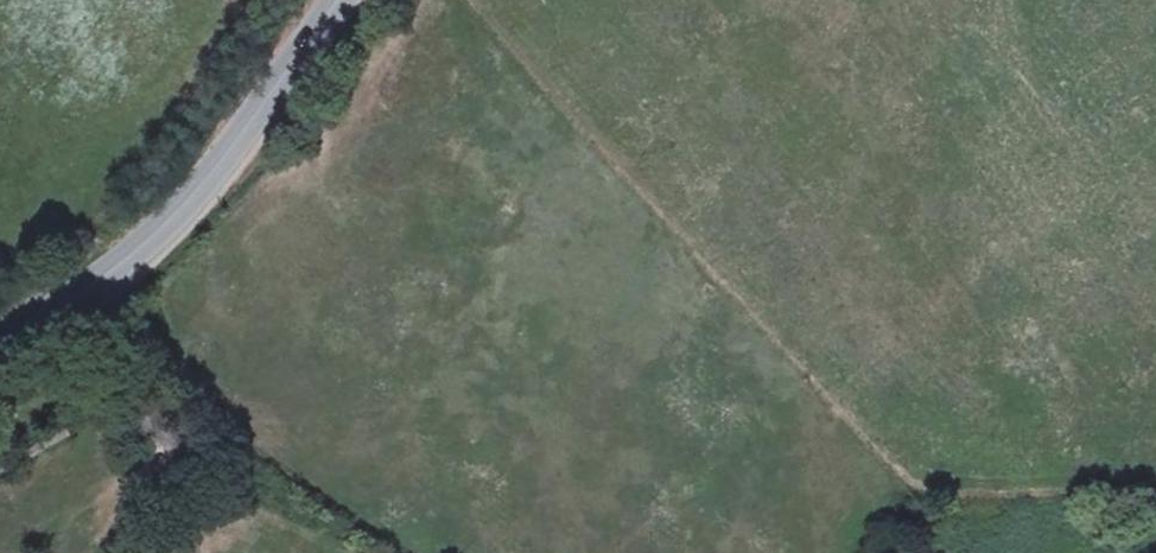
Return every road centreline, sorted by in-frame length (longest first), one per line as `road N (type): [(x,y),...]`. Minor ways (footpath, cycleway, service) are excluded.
road 1 (tertiary): [(336,0),(185,207),(112,273),(0,341)]

